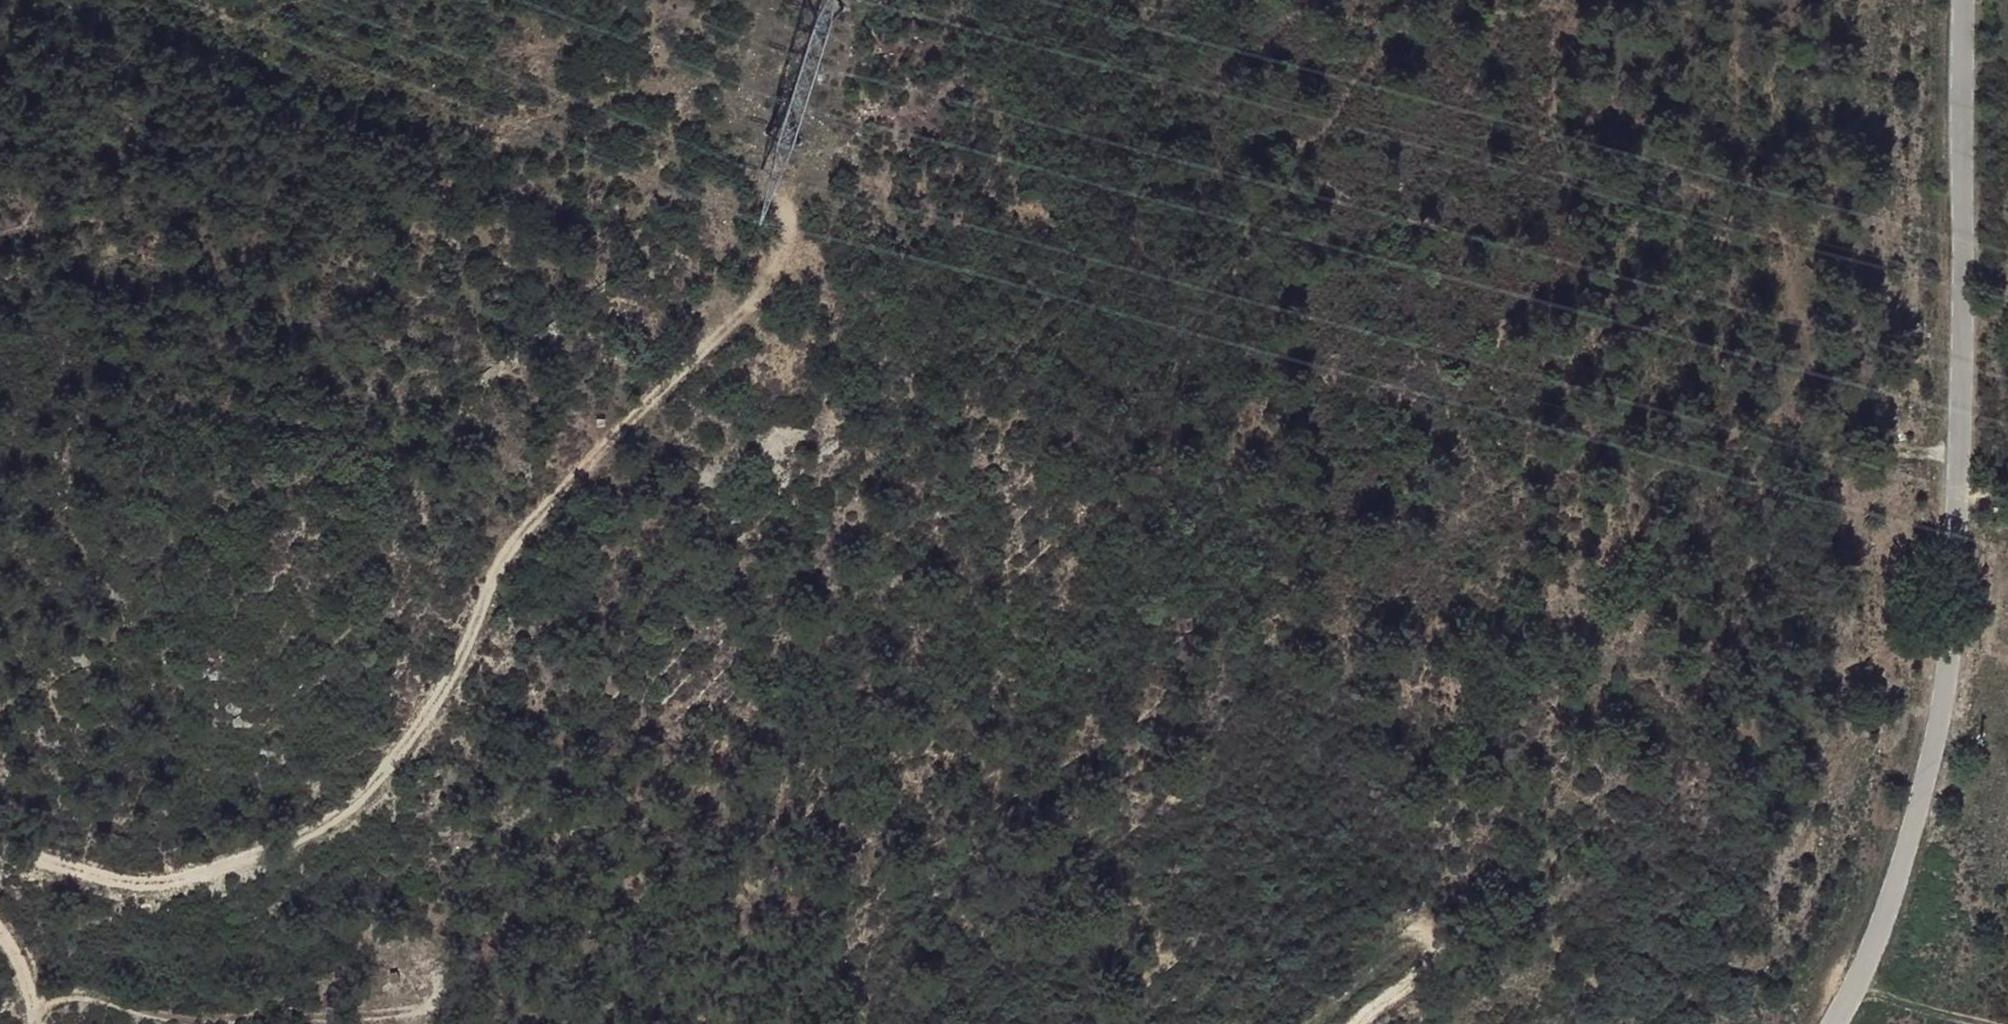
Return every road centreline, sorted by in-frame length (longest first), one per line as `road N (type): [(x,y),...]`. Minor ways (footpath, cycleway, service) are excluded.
road 1 (track): [(0,854),(153,886),(349,819),(407,744),(507,556),(797,249)]
road 2 (tertiary): [(1836,1023),(1893,914),(1948,712),(1970,399),(1973,0)]

